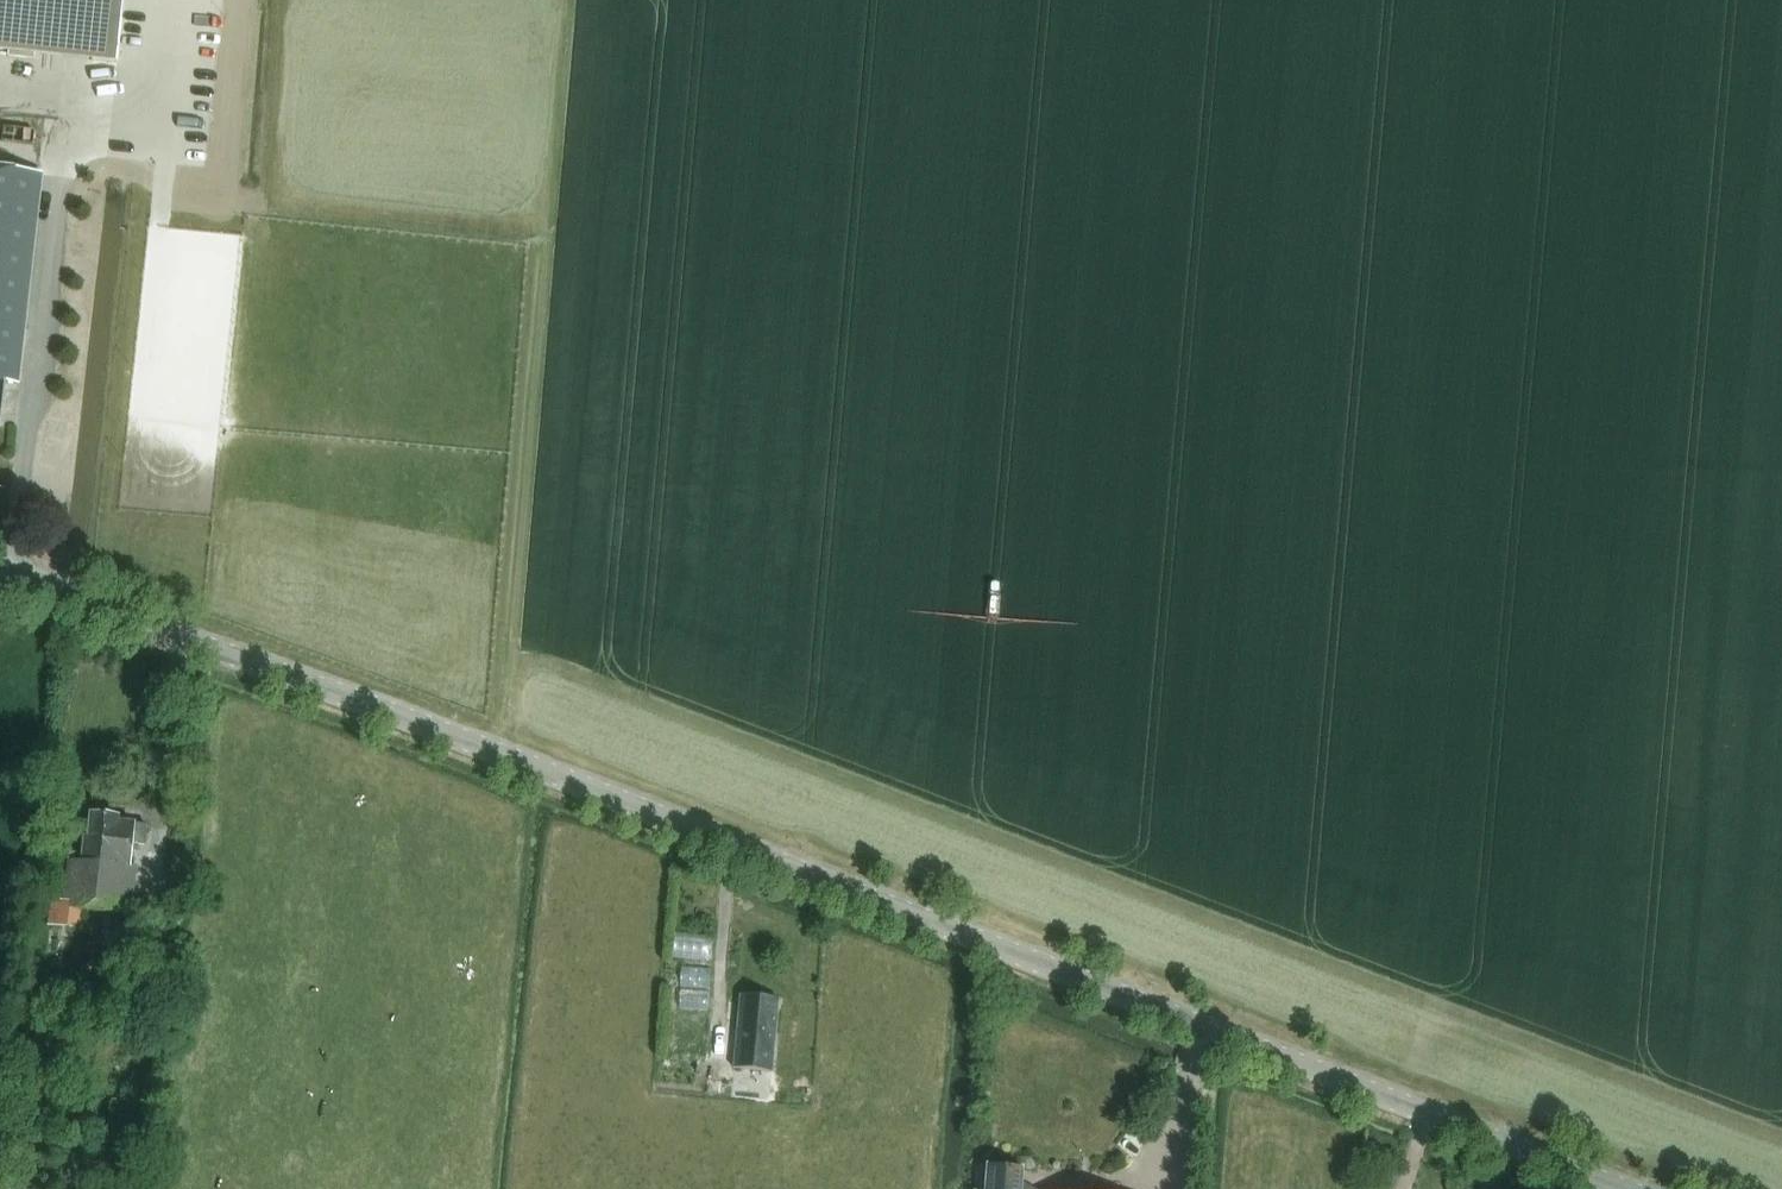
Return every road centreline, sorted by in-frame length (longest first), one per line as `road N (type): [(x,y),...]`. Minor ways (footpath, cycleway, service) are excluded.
road 1 (secondary): [(1624,1188),(732,840),(0,578)]

